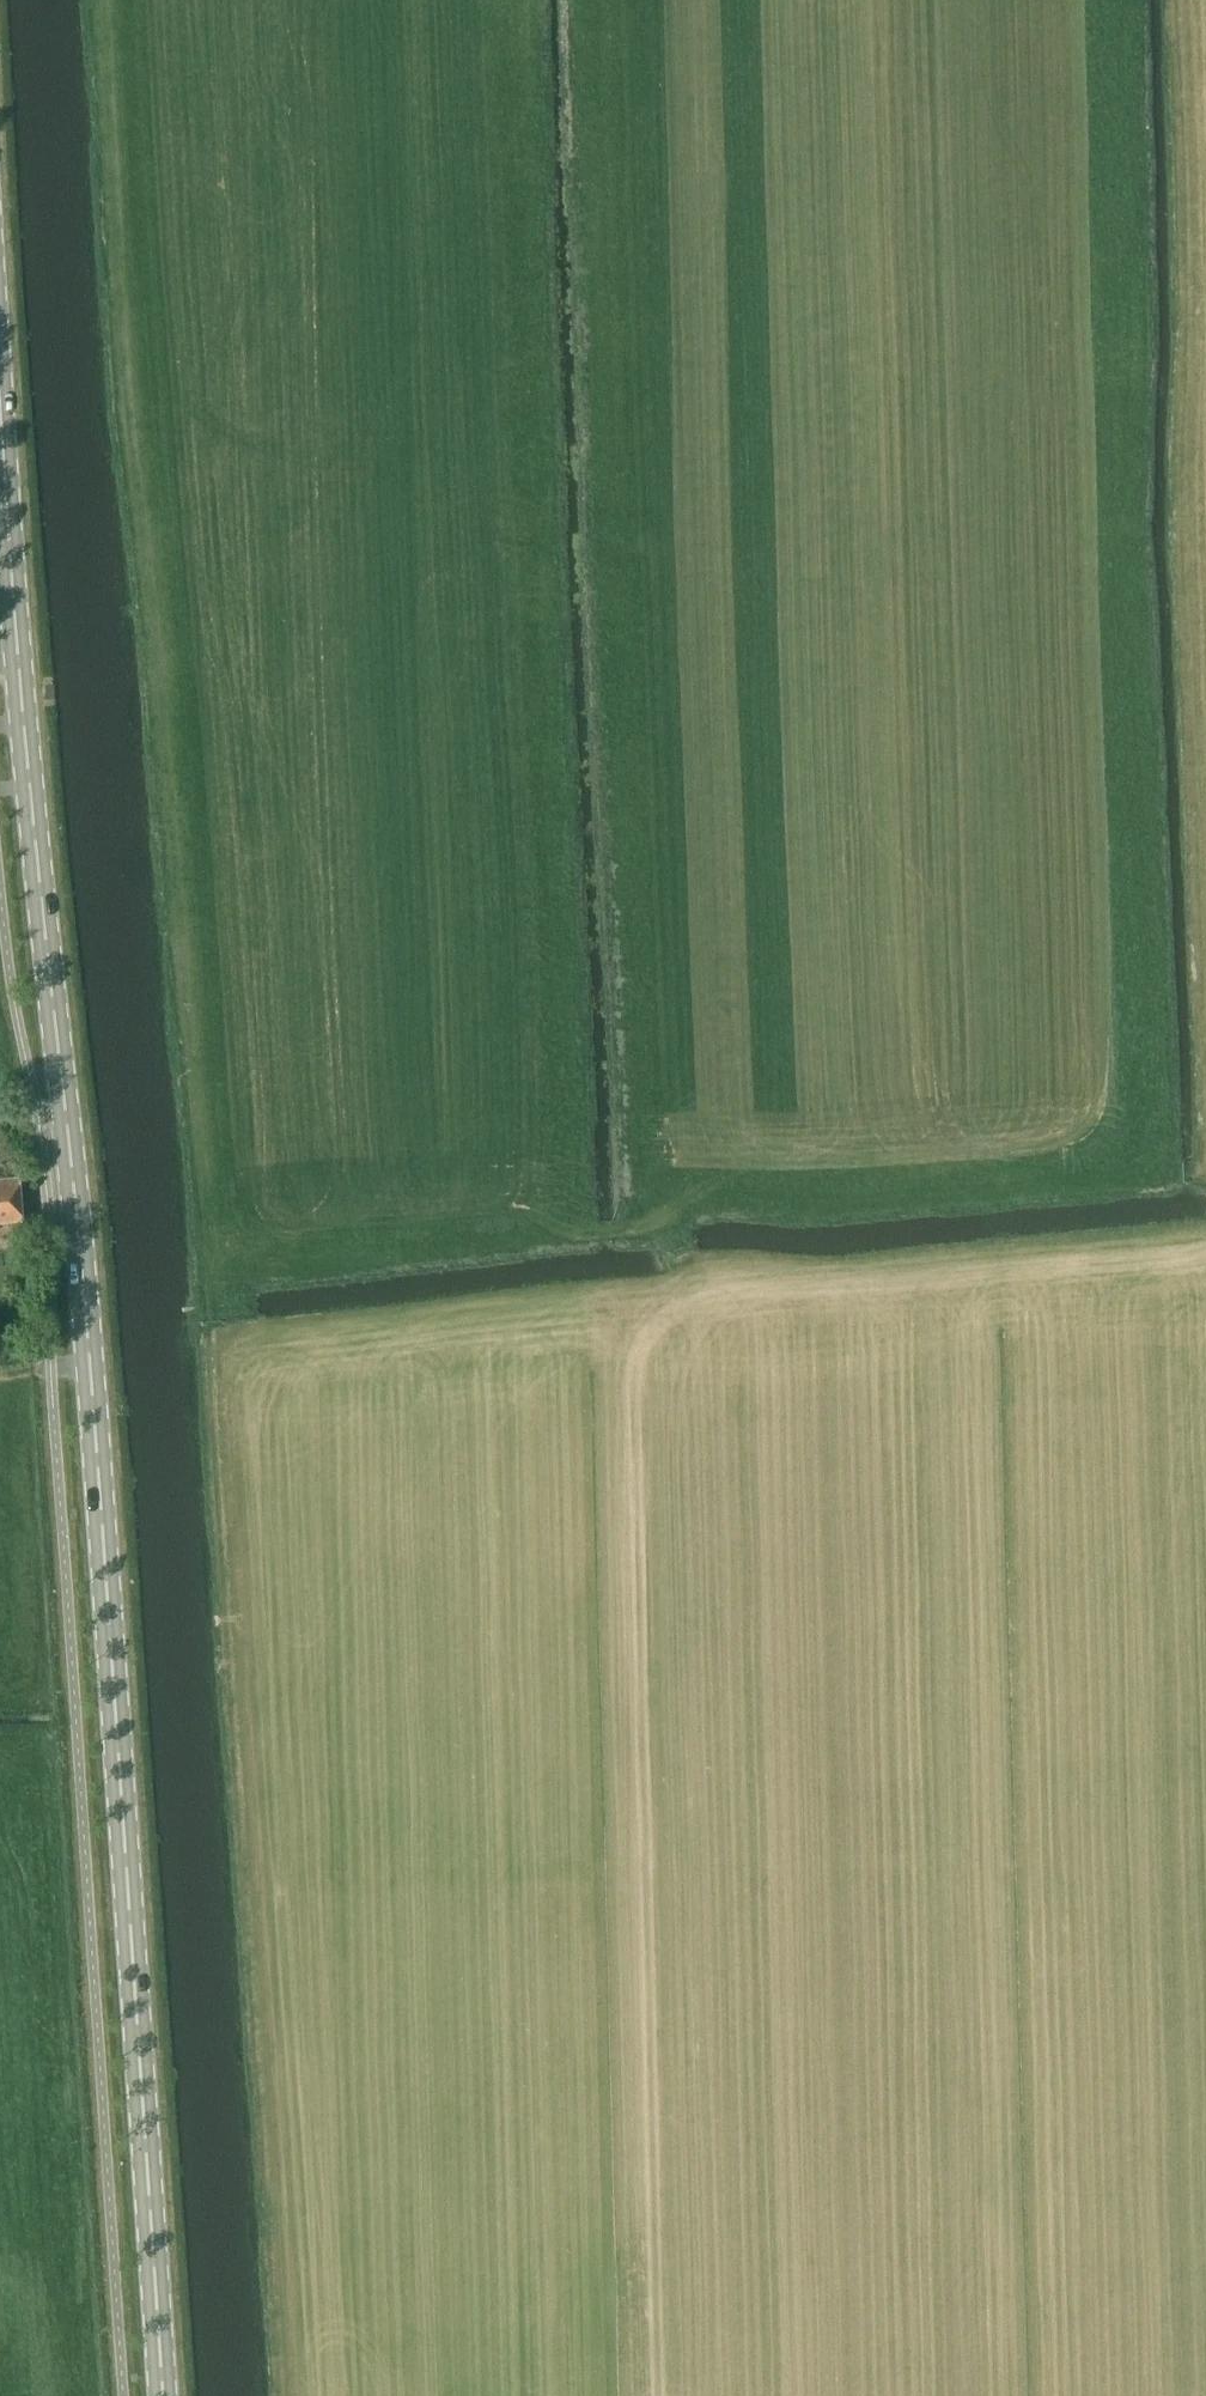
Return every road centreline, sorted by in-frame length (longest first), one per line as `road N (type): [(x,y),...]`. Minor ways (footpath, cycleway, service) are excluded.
road 1 (primary): [(164,2395),(81,1265),(8,563),(0,415)]

